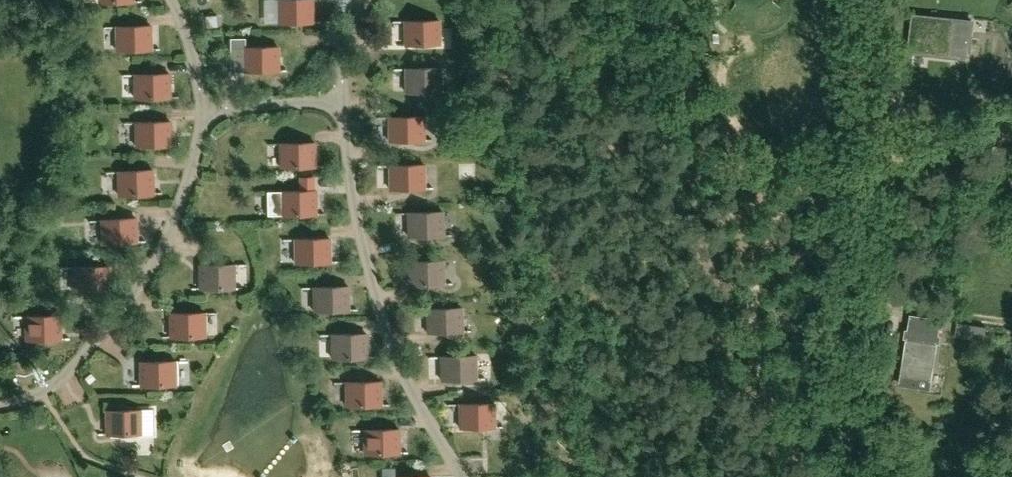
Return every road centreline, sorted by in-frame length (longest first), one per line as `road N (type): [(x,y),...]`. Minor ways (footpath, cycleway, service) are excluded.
road 1 (residential): [(467,476),(399,349),(373,270),(347,113)]
road 2 (residential): [(209,116),(205,165),(145,295),(68,388),(44,404),(0,407)]
road 3 (residential): [(209,116),(347,113)]
road 4 (residential): [(175,0),(204,59),(209,116)]
road 5 (residential): [(347,113),(386,0)]

